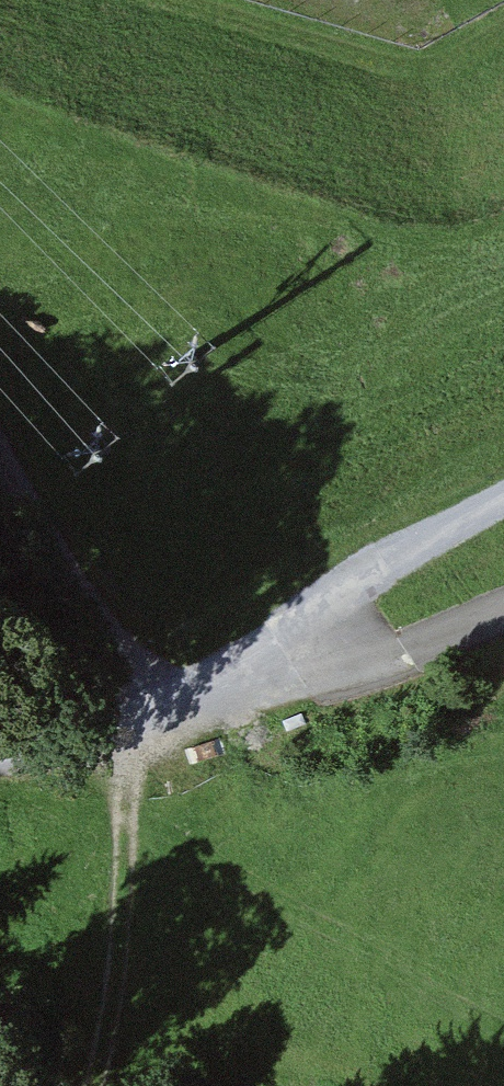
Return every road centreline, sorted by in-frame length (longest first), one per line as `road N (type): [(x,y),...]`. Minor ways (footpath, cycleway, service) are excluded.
road 1 (track): [(0,754),(157,712),(202,692),(347,586),(503,496)]
road 2 (track): [(89,1085),(110,1037),(129,720)]
road 3 (track): [(503,33),(410,66),(168,0)]
road 4 (track): [(503,612),(357,668),(202,692)]
road 5 (track): [(0,449),(157,712)]

